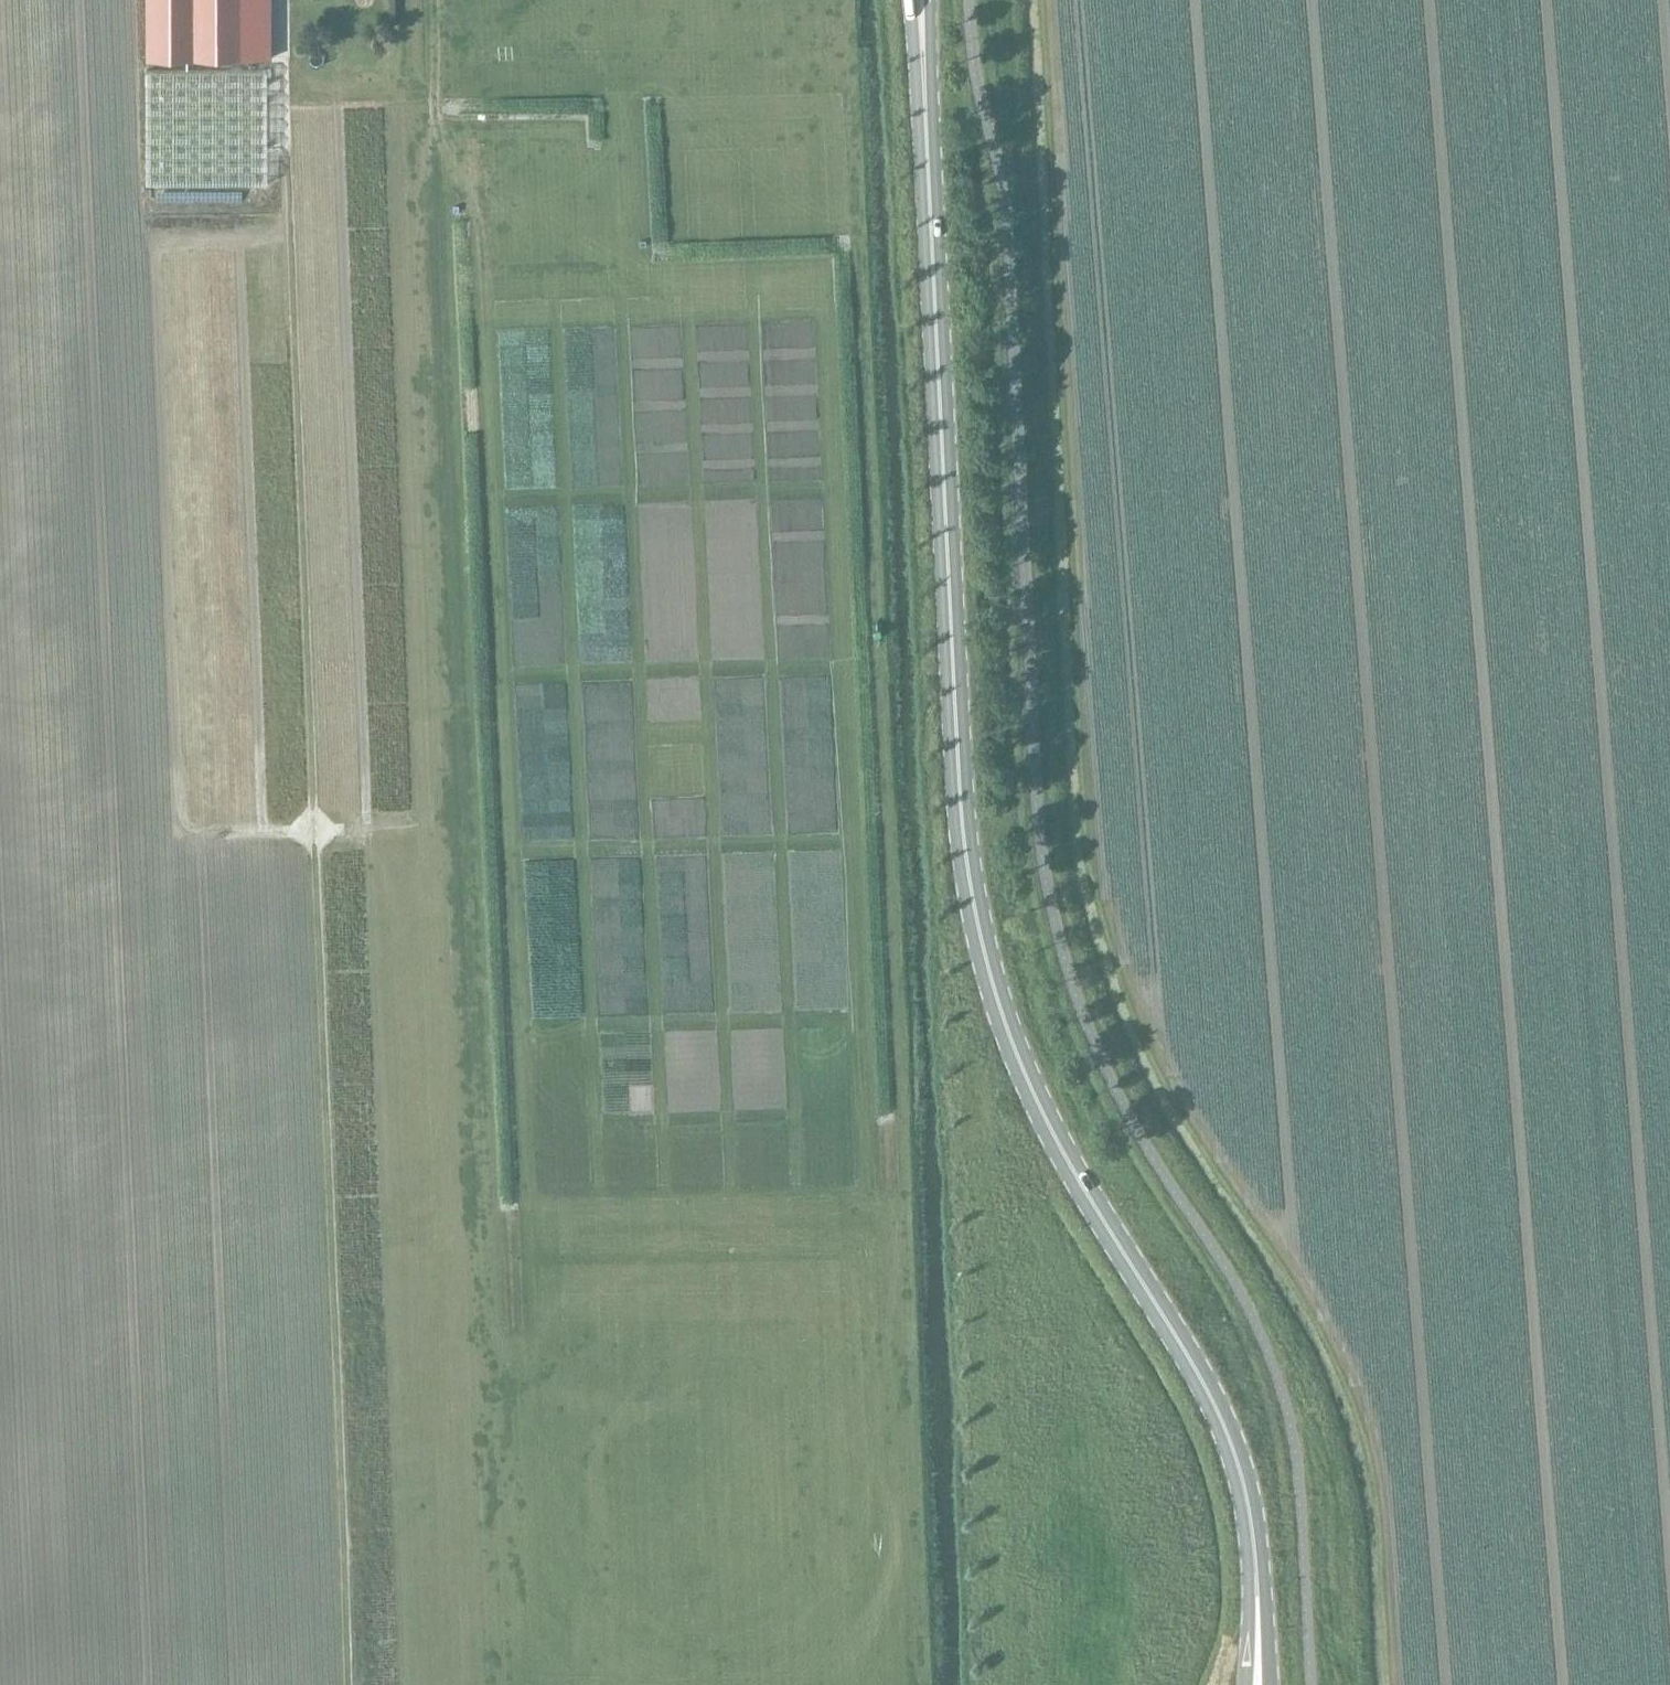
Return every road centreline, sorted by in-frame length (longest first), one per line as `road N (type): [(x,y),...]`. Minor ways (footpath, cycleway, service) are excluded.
road 1 (tertiary): [(1257,1684),(1254,1525),(1235,1451),(1194,1367),(1017,1090),(973,962),(919,0)]

